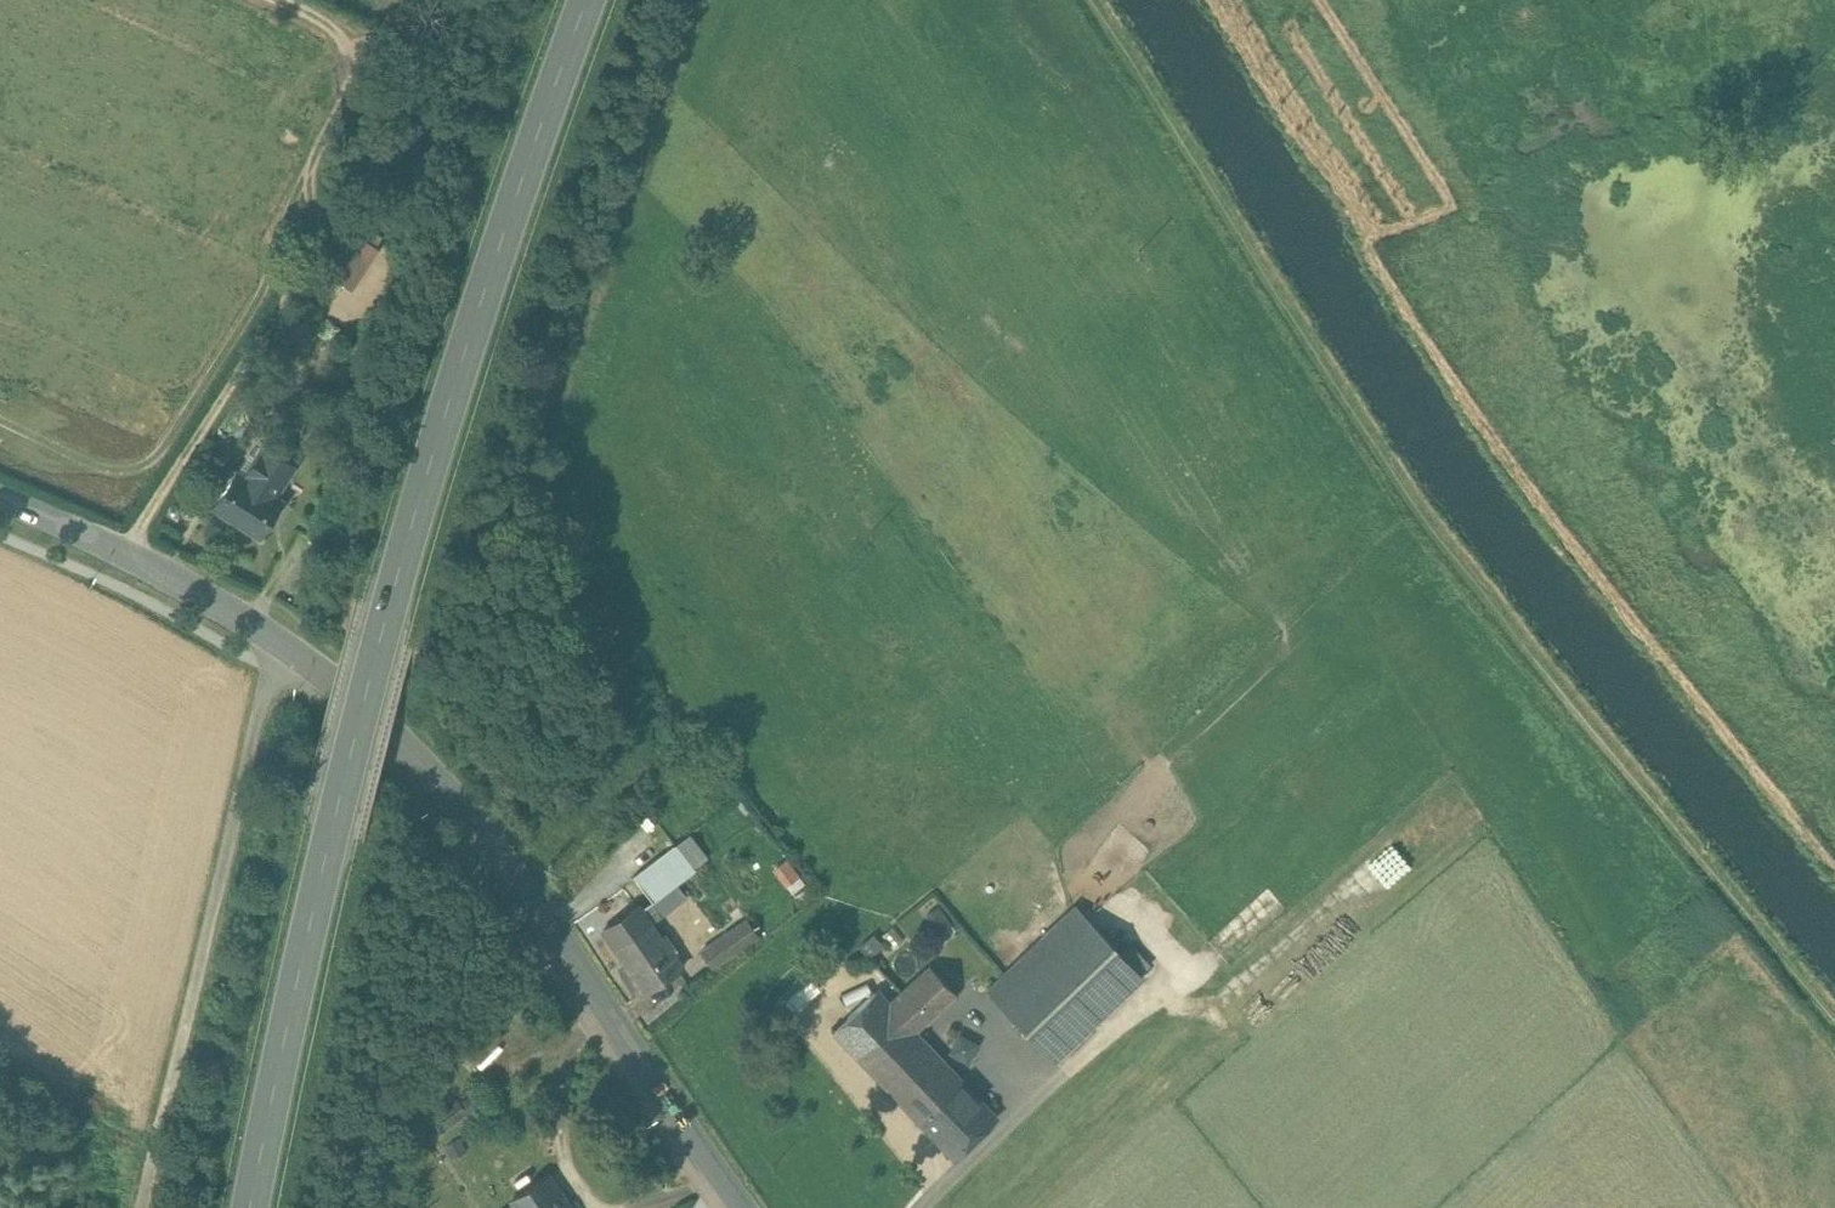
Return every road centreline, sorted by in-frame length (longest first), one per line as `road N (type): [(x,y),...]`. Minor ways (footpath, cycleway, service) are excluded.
road 1 (primary): [(583,0),(454,358),(297,980),(248,1207)]
road 2 (tertiary): [(0,496),(205,596),(308,666),(411,760),(511,876),(744,1207)]
road 3 (track): [(125,557),(310,270),(324,232),(312,185),(352,73),(340,30),(280,0)]

